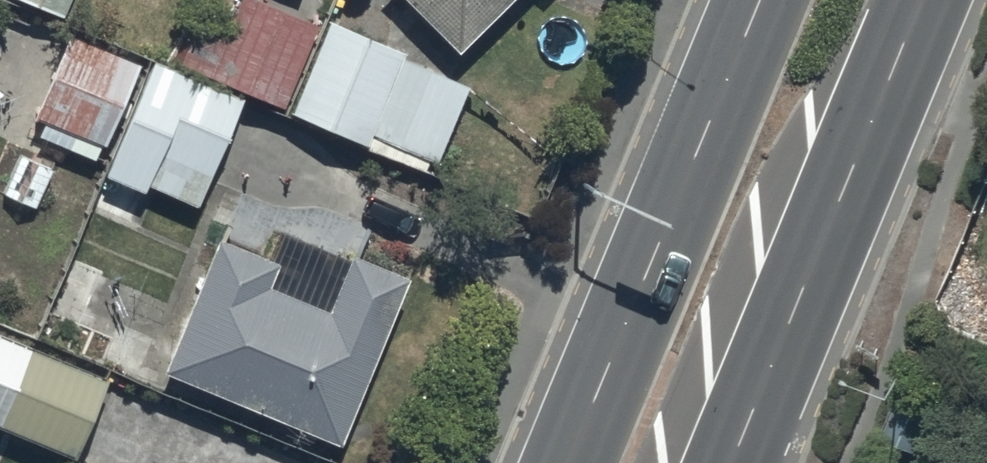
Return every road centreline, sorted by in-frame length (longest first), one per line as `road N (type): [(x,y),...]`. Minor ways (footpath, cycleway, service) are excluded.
road 1 (trunk): [(566,462),(757,0)]
road 2 (trunk): [(924,0),(734,462)]

